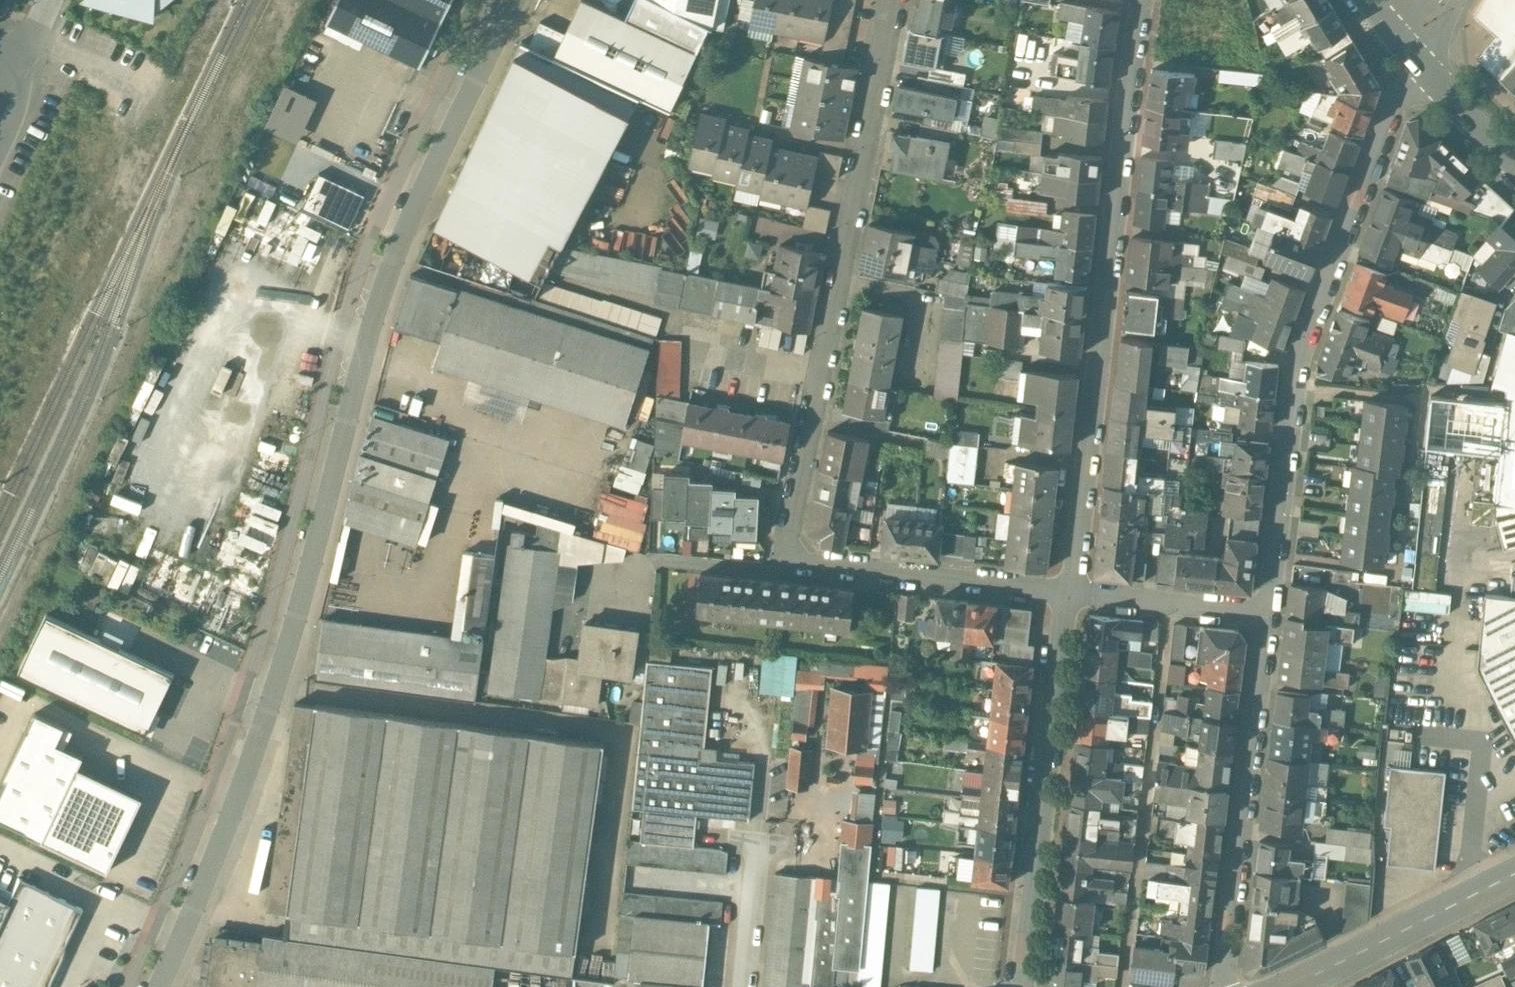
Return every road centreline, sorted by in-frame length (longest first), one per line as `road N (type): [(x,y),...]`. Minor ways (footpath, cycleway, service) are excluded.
road 1 (residential): [(148,986),(258,743),(378,287),(512,0)]
road 2 (residential): [(1140,0),(1067,594)]
road 3 (residential): [(1415,59),(1302,352),(1270,614)]
road 4 (residential): [(895,0),(783,561)]
road 5 (residential): [(1067,594),(1027,986)]
road 6 (residential): [(1270,614),(1225,986)]
road 7 (residential): [(1067,594),(783,561)]
road 8 (secondary): [(1307,980),(1514,873)]
road 9 (residential): [(1270,614),(1067,594)]
road 10 (residential): [(1514,162),(1415,59)]
road 11 (residential): [(745,986),(758,847)]

